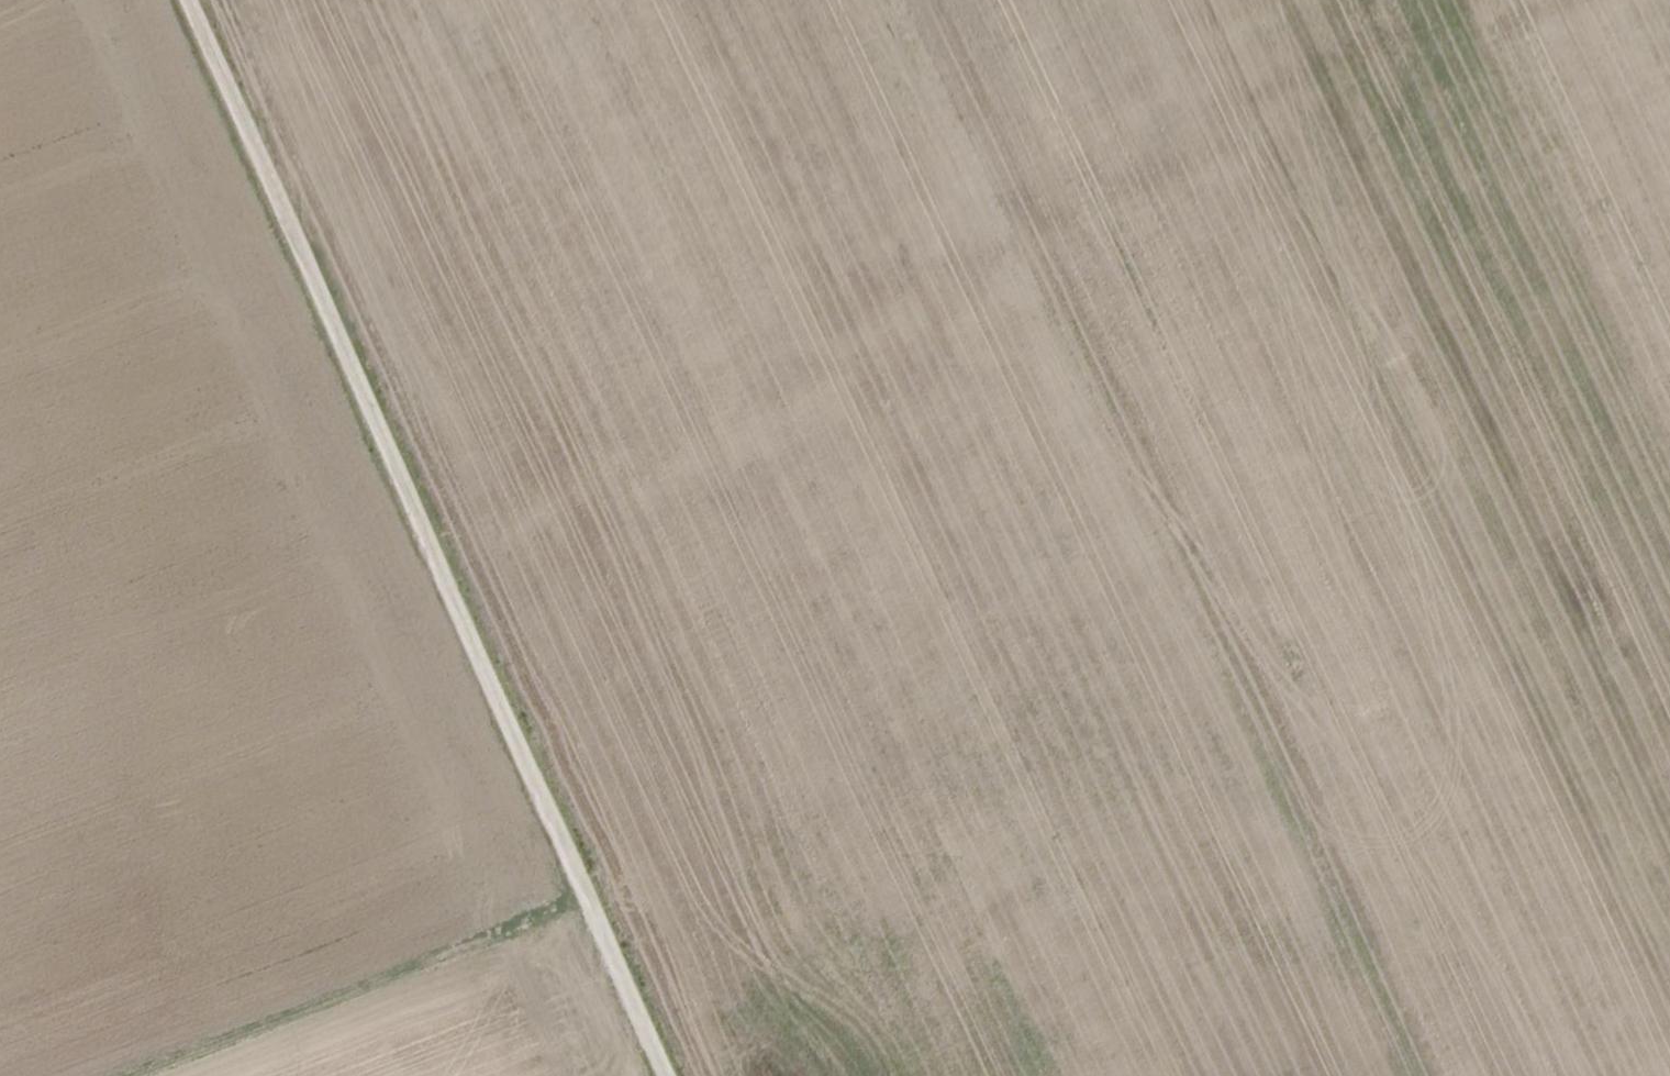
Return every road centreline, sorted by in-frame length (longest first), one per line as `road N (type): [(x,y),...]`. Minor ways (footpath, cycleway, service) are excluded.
road 1 (track): [(181,0),(656,1075)]
road 2 (track): [(570,890),(98,1075)]

